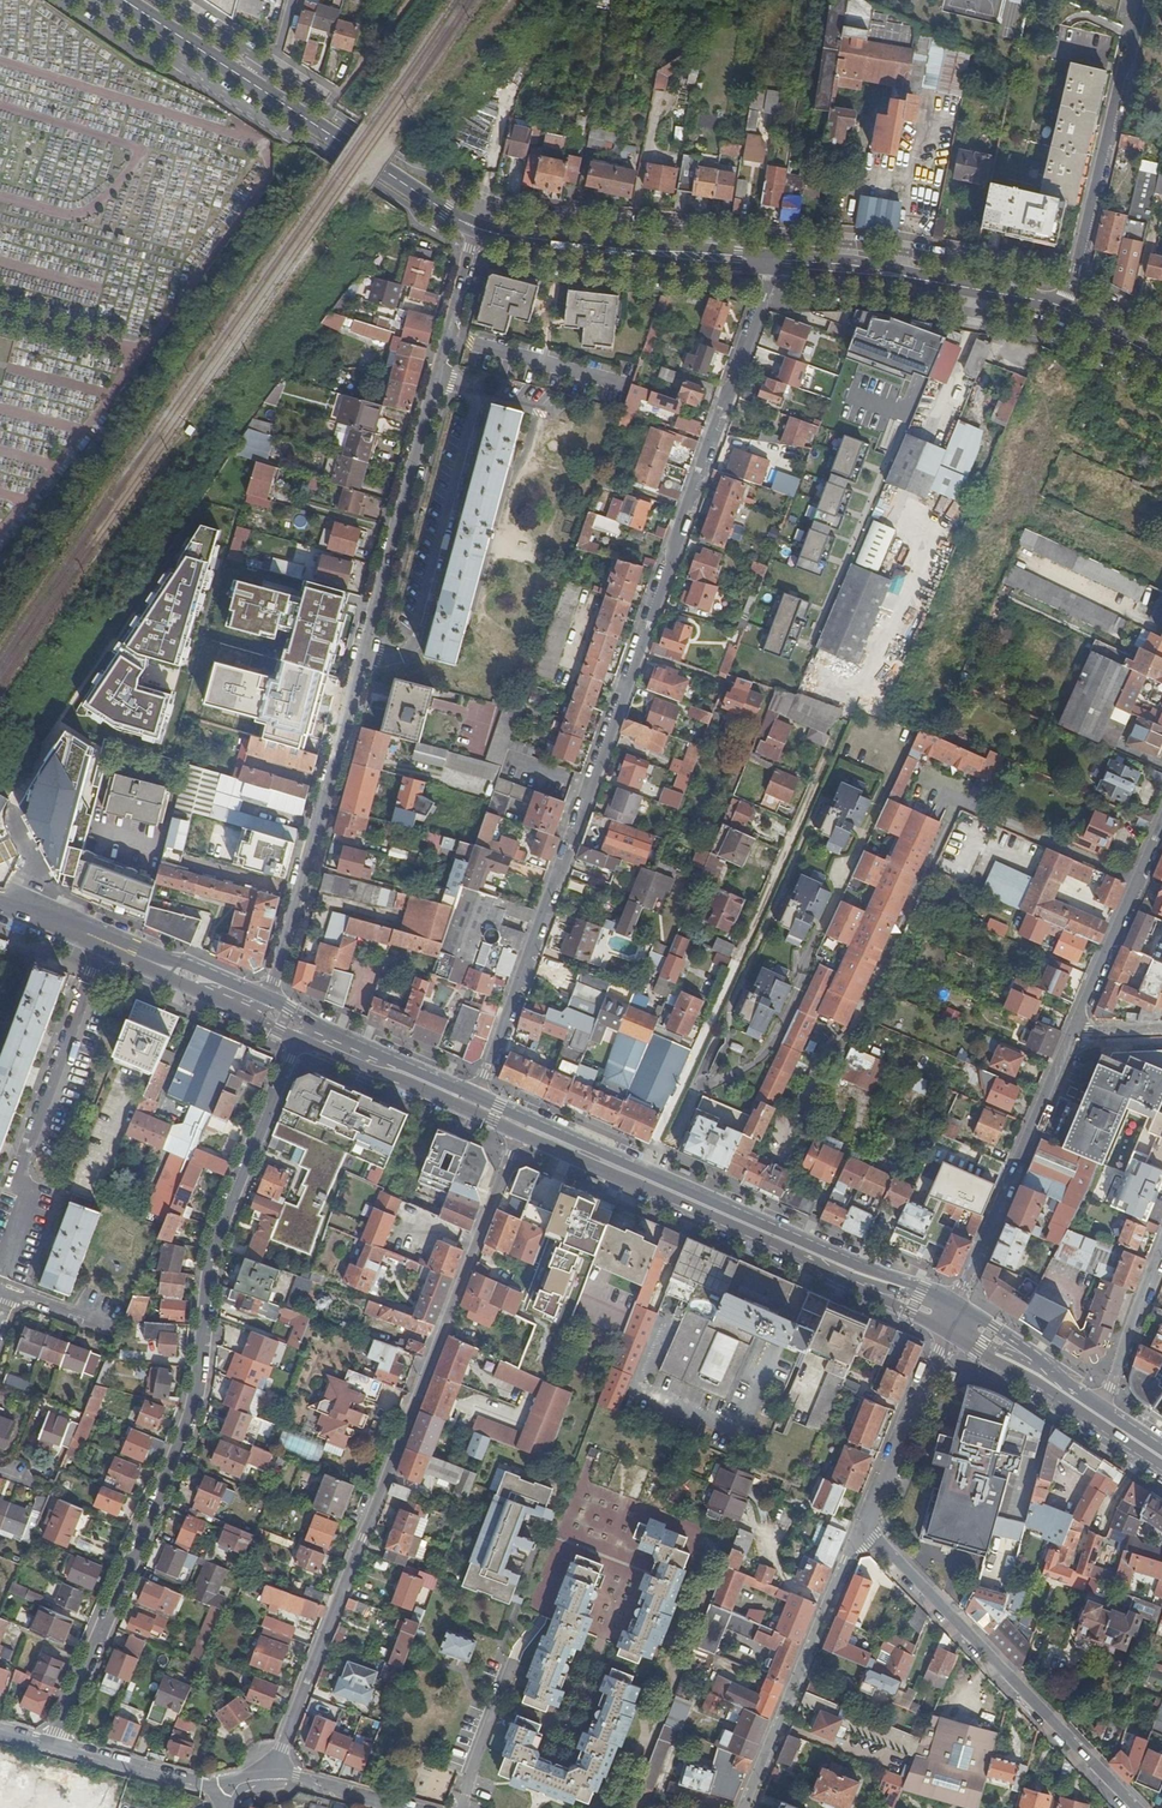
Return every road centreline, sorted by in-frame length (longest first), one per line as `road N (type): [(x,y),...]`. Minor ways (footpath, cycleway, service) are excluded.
road 1 (residential): [(771,262),(473,1108)]
road 2 (residential): [(264,1013),(476,229)]
road 3 (residential): [(302,1033),(208,1261),(188,1407),(170,1461),(54,1744)]
road 4 (residential): [(272,1773),(521,1129)]
road 5 (primary): [(521,1129),(953,1318)]
road 6 (secondary): [(124,0),(476,229)]
road 7 (residential): [(862,1532),(1136,1807)]
road 8 (residential): [(0,1283),(25,1209),(27,1148),(105,944)]
road 9 (residential): [(1064,308),(1141,0)]
road 10 (residential): [(953,1318),(1069,1038)]
road 11 (residential): [(743,1807),(862,1532)]
road 12 (secondary): [(771,262),(854,269),(1064,308)]
road 13 (secondary): [(476,229),(771,262)]
road 14 (residential): [(862,1532),(953,1318)]
road 15 (residential): [(1069,1038),(1161,827)]
road 16 (primary): [(302,1033),(473,1108)]
road 17 (primary): [(953,1318),(1097,1415)]
road 18 (primary): [(105,944),(264,1013)]
road 19 (residential): [(1161,1254),(1097,1415)]
road 20 (residential): [(213,1787),(54,1744)]
road 21 (residential): [(461,1807),(510,1666)]
road 22 (residential): [(397,1807),(272,1773)]

